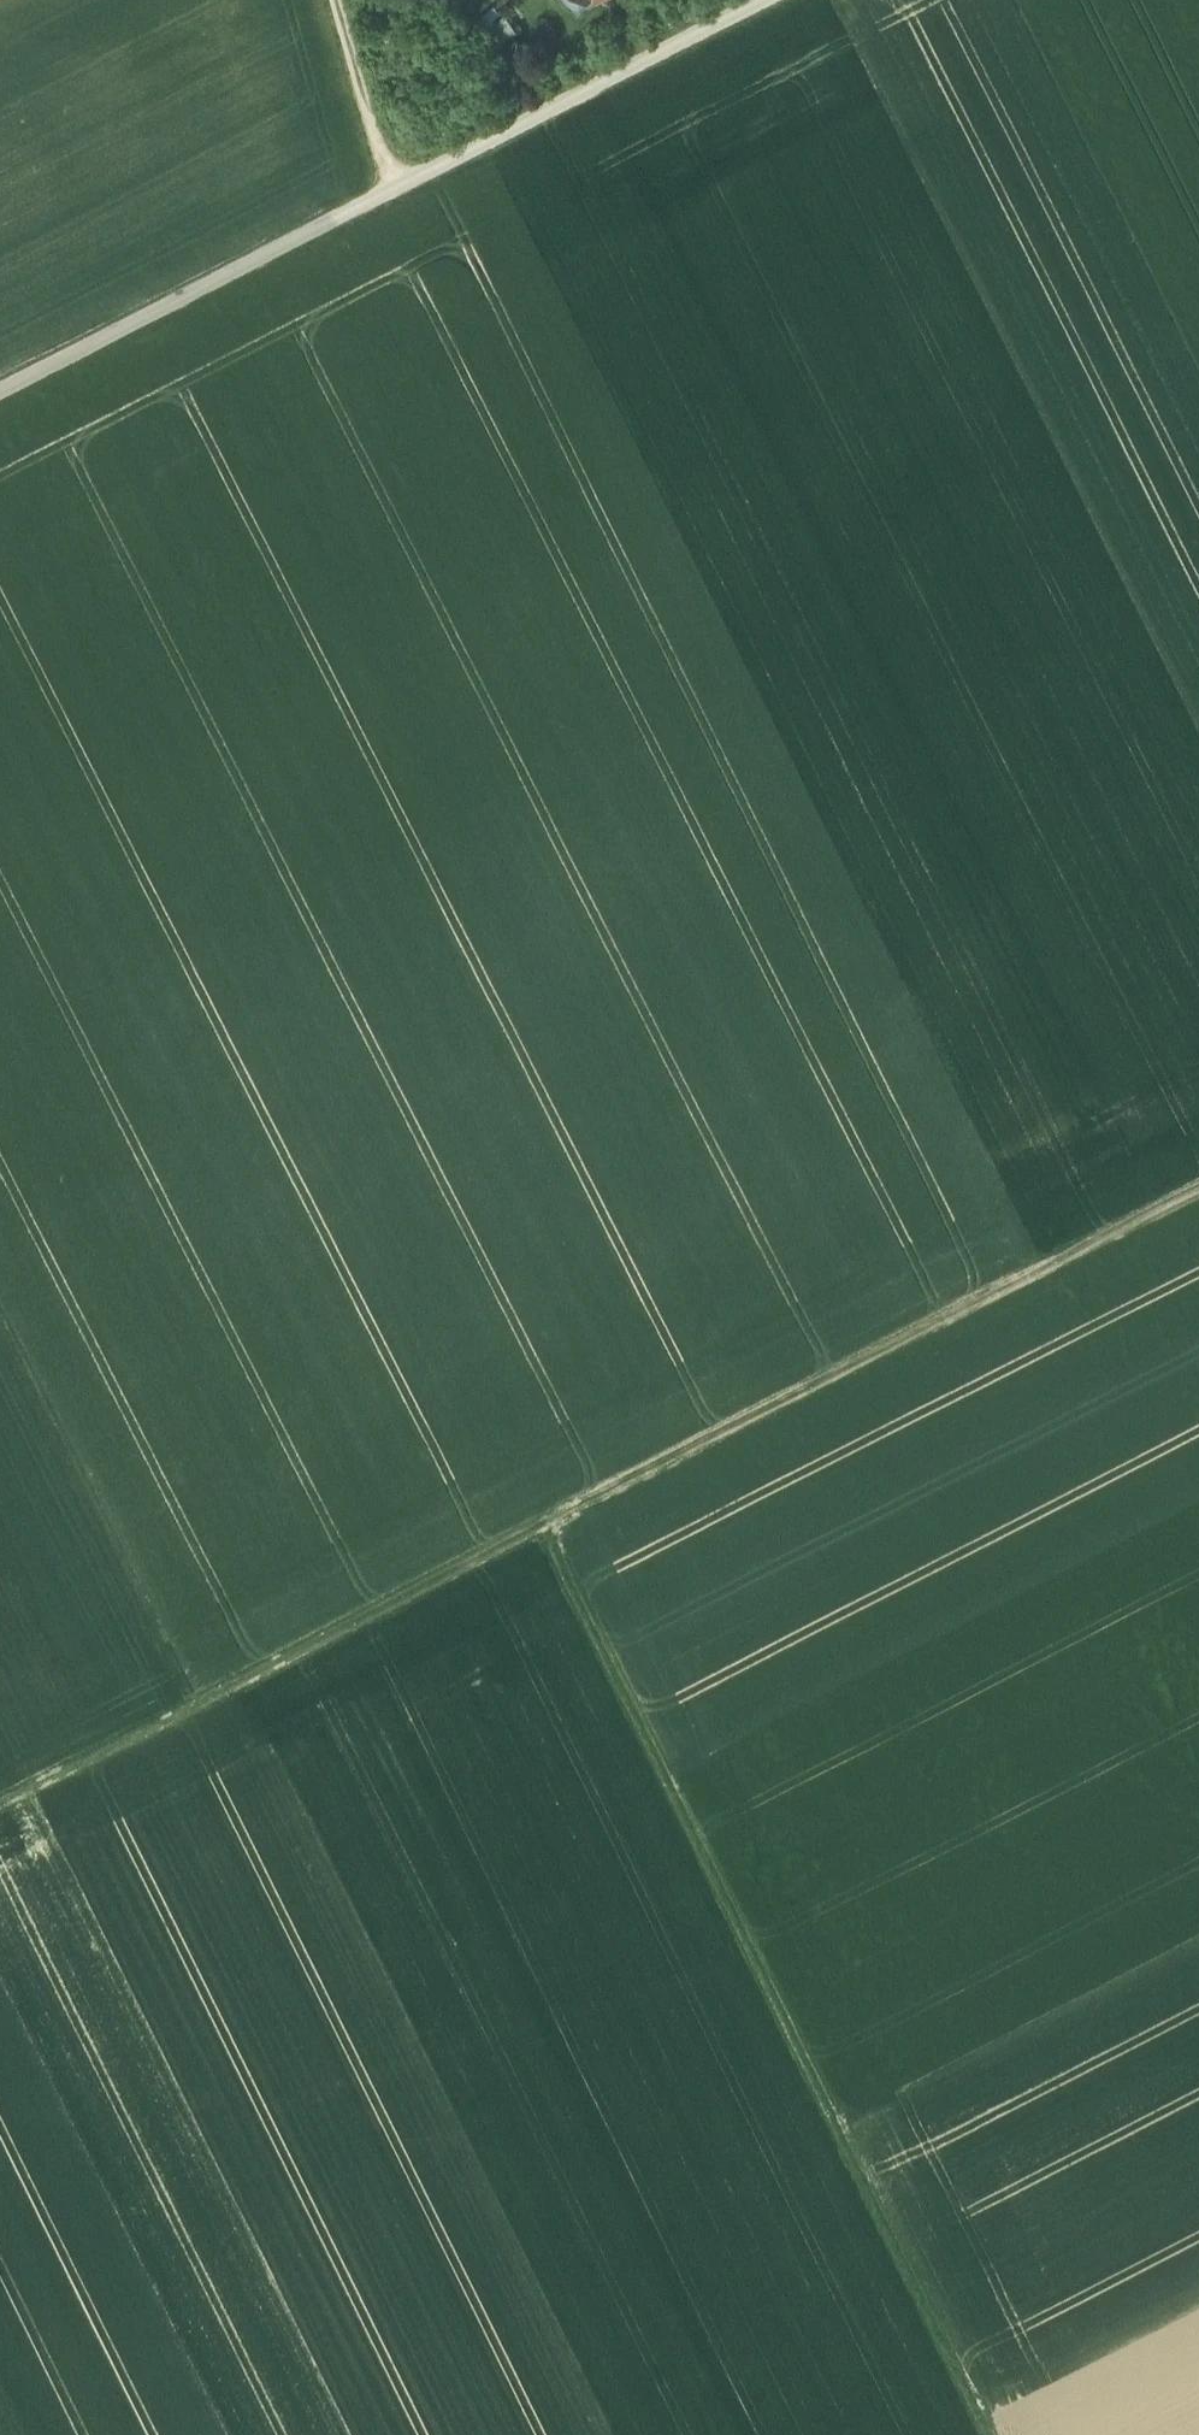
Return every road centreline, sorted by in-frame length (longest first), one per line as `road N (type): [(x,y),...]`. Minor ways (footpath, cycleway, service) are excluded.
road 1 (track): [(0,1831),(1198,1216)]
road 2 (track): [(983,2434),(876,2185),(561,1543)]
road 3 (track): [(391,189),(0,388)]
road 4 (track): [(764,0),(391,189)]
road 5 (track): [(335,0),(391,189)]

